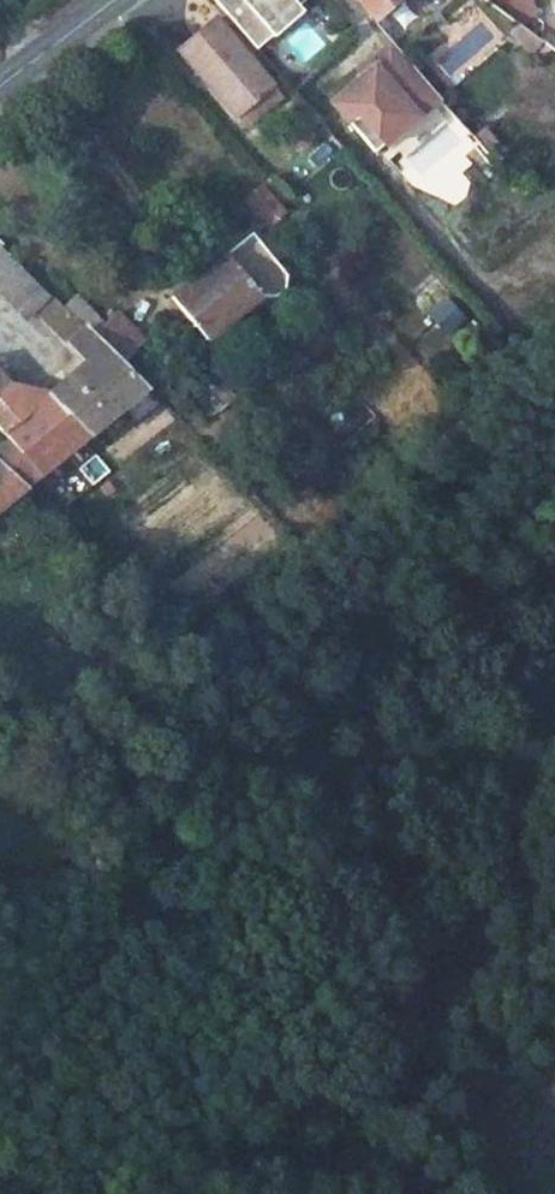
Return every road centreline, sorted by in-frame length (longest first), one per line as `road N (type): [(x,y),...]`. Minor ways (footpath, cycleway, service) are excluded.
road 1 (tertiary): [(102,0),(0,78)]

